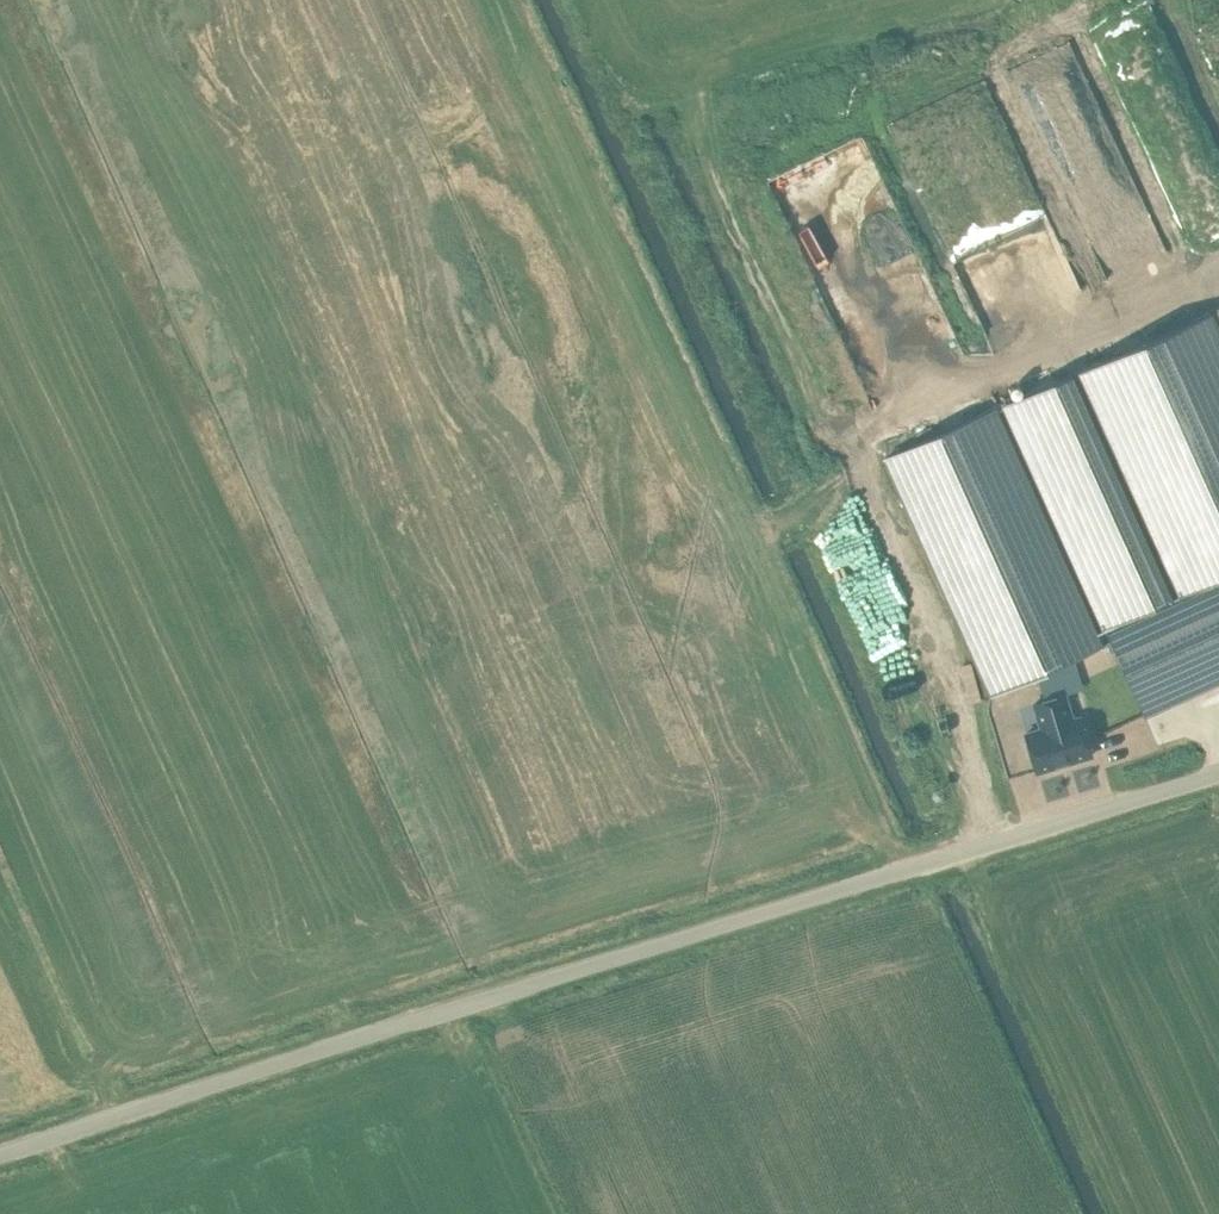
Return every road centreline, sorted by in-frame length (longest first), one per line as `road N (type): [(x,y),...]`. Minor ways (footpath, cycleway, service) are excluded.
road 1 (unclassified): [(0,1156),(398,1025),(1218,776)]

